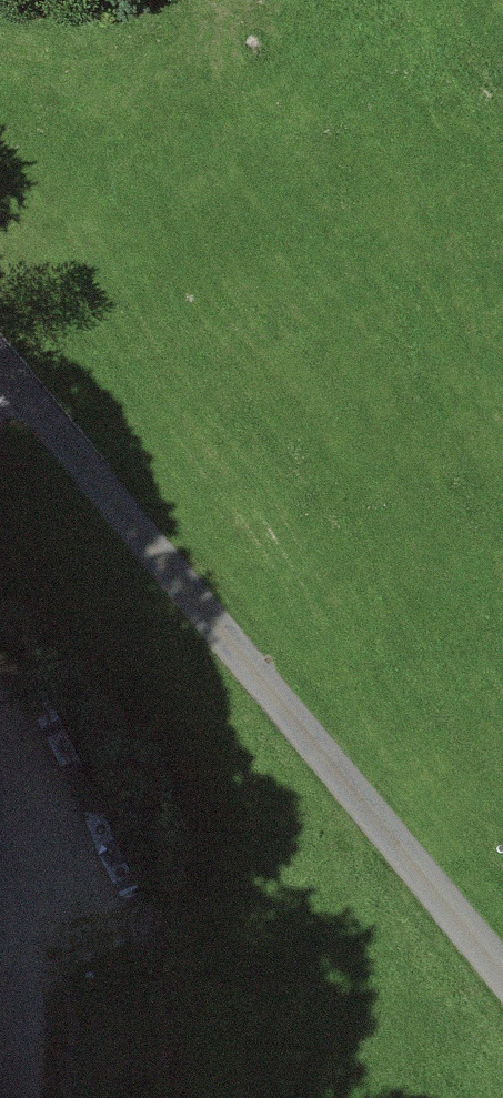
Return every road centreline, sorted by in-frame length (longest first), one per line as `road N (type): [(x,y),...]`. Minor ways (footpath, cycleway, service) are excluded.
road 1 (unclassified): [(0,376),(502,971)]
road 2 (track): [(0,890),(29,1097)]

